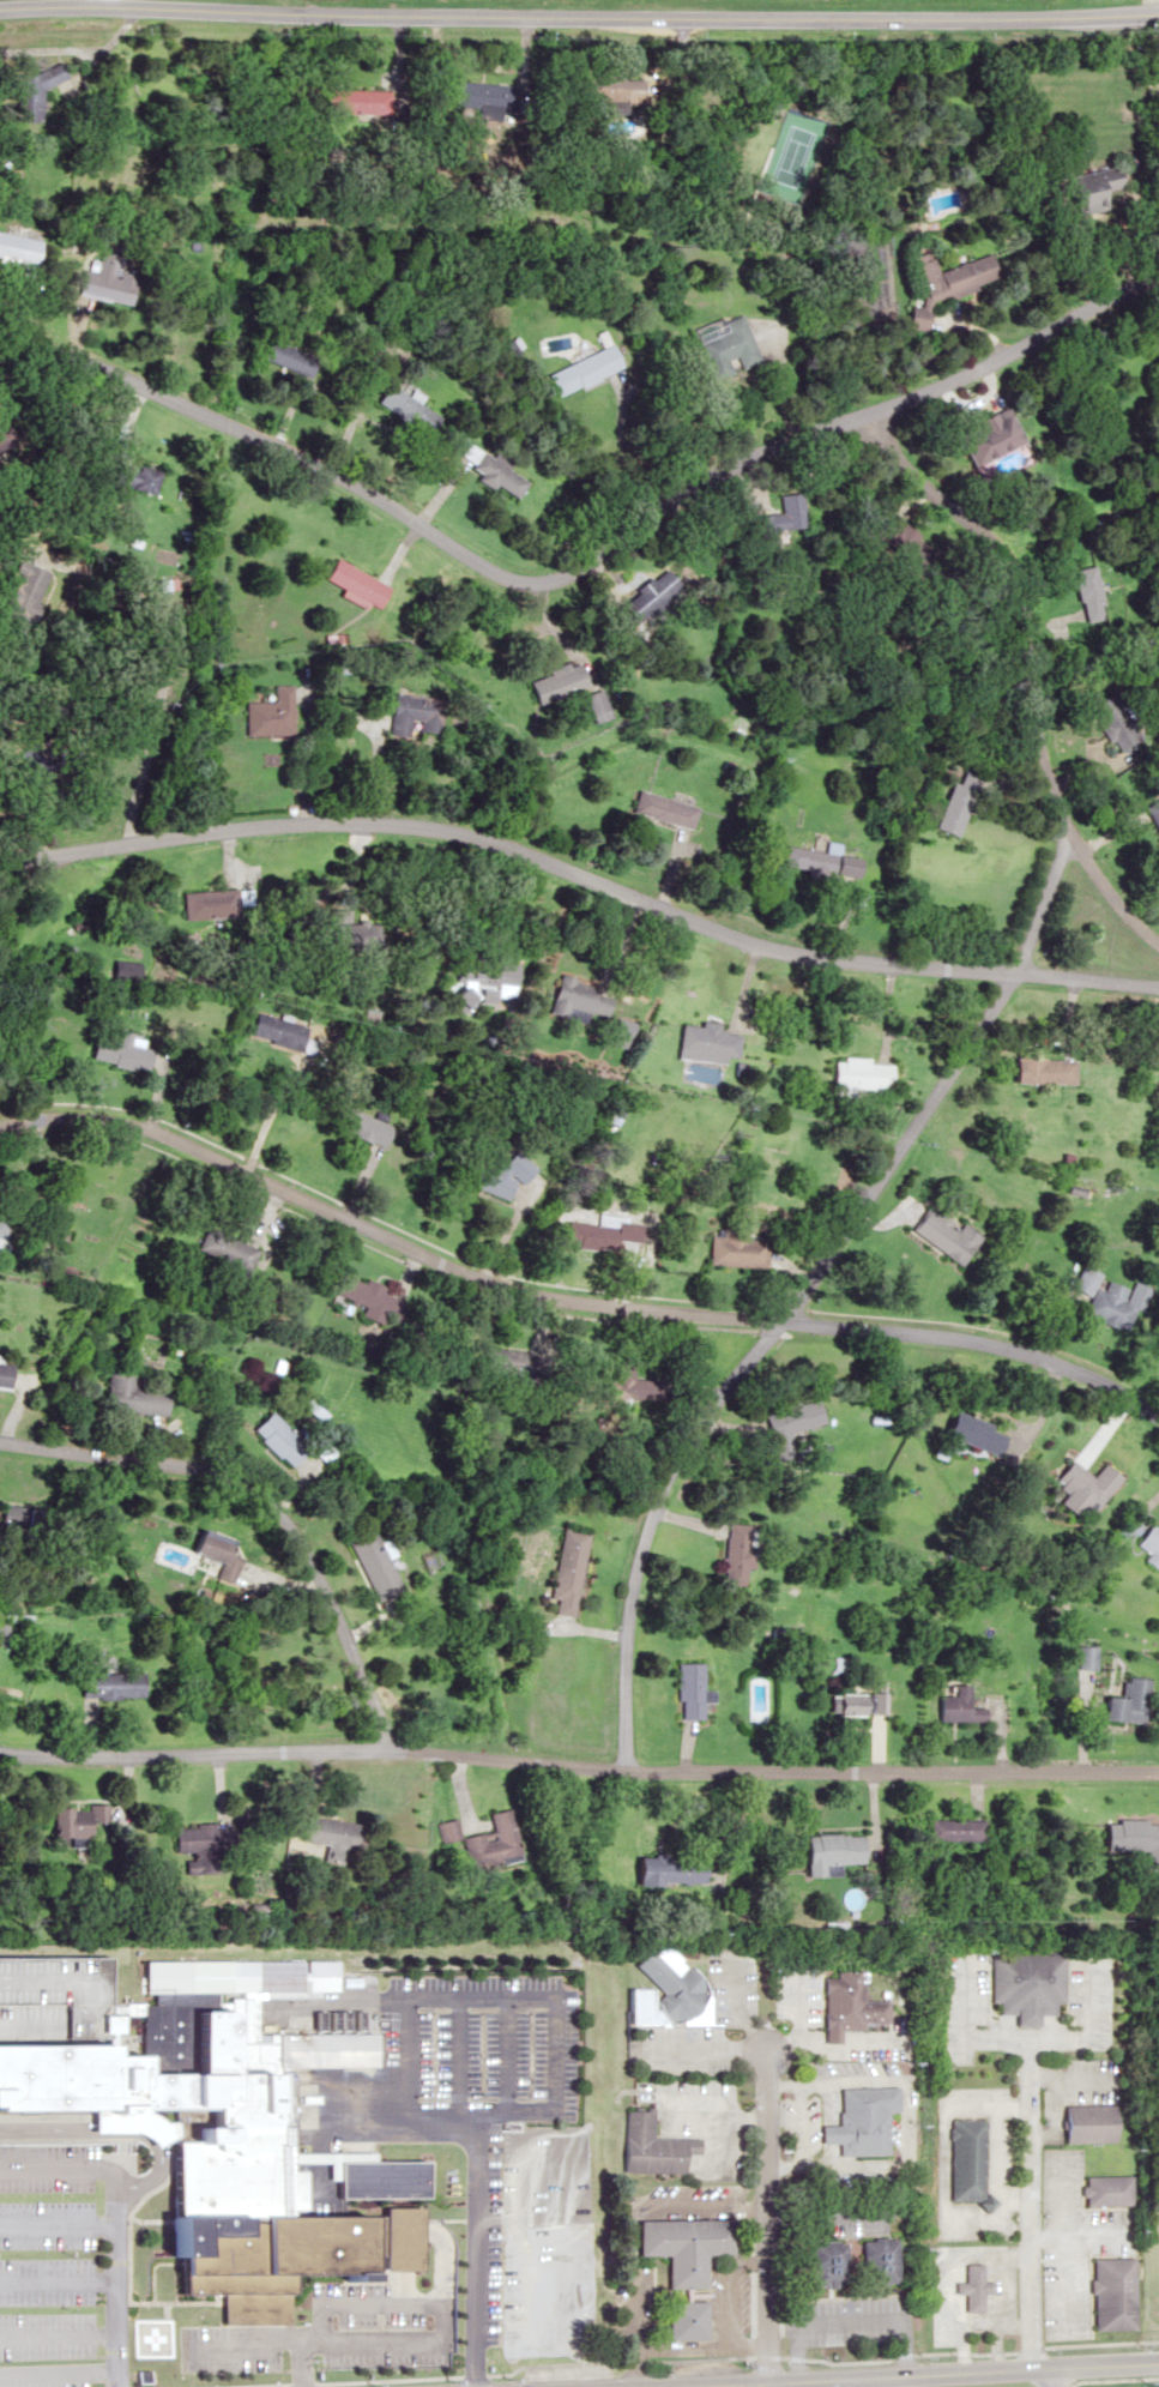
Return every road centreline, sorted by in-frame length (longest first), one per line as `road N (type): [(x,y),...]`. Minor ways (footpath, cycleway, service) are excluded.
road 1 (residential): [(0,358),(93,367),(315,466),(507,579),(541,580),(604,550),(652,507),(725,463),(850,421),(1006,354),(1158,274)]
road 2 (residential): [(1158,1418),(1072,1367),(1001,1346),(553,1300),(454,1271),(163,1138),(85,1117),(0,1128)]
road 3 (residential): [(1158,984),(789,953),(729,938),(531,856),(446,831),(367,822),(150,838),(0,863)]
road 4 (residential): [(1158,1769),(620,1767),(387,1750),(0,1750)]
road 5 (residential): [(1158,11),(1027,18),(0,12)]
road 6 (residential): [(620,1767),(623,1601),(672,1463),(711,1402),(823,1266),(1012,972)]
road 7 (residential): [(1012,972),(1067,828),(1042,767),(1024,560),(1009,544),(938,510),(850,421)]
road 8 (residential): [(387,1750),(310,1573),(278,1518),(241,1487),(194,1470),(0,1445)]
road 9 (residential): [(656,2386),(1158,2359)]
road 10 (residential): [(765,2381),(766,2050)]
road 11 (residential): [(1067,828),(1158,946)]

